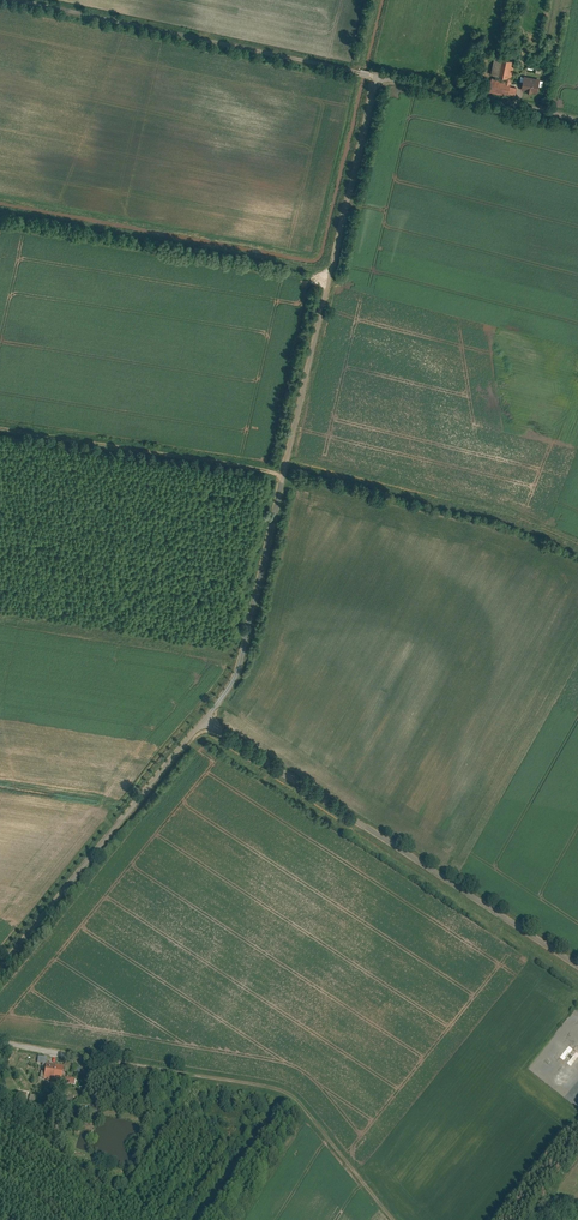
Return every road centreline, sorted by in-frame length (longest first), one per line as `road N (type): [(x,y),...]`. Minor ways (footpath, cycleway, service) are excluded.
road 1 (unclassified): [(198,717),(237,652),(377,76)]
road 2 (track): [(391,1219),(278,1088),(0,1041)]
road 3 (unclassified): [(577,964),(198,717)]
road 4 (unclassified): [(377,76),(24,0)]
road 5 (unclassified): [(0,968),(198,717)]
road 6 (track): [(280,476),(0,428)]
road 7 (unclassified): [(577,120),(377,76)]

